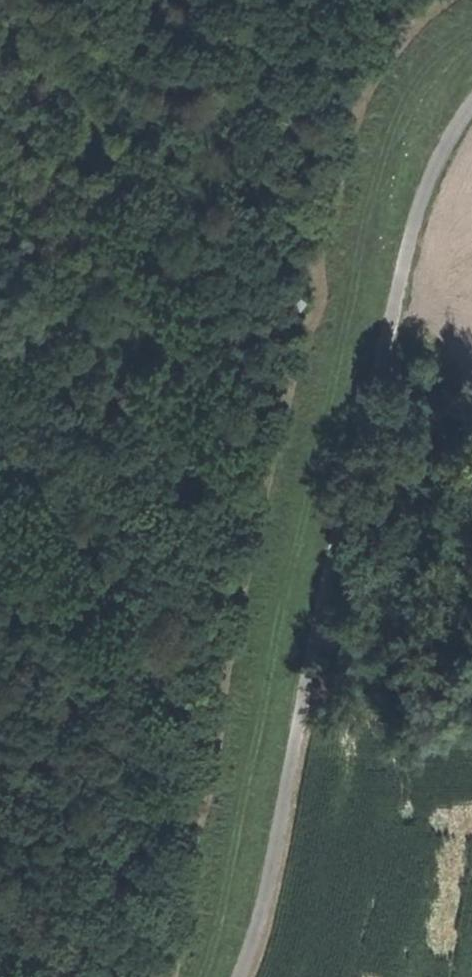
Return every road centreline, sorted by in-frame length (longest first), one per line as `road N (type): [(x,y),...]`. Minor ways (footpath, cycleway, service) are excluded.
road 1 (track): [(200,976),(216,949),(393,114),(429,53),(471,24)]
road 2 (track): [(471,110),(432,184),(248,976)]

